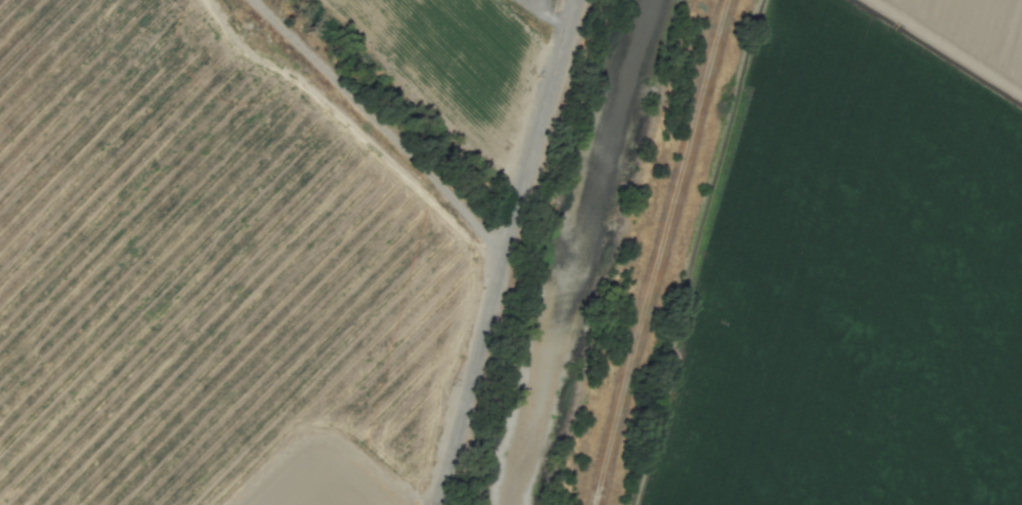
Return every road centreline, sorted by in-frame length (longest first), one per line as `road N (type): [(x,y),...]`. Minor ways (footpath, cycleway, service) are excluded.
road 1 (residential): [(436,504),(575,0)]
road 2 (track): [(600,504),(730,0)]
road 3 (residential): [(507,257),(253,0)]

